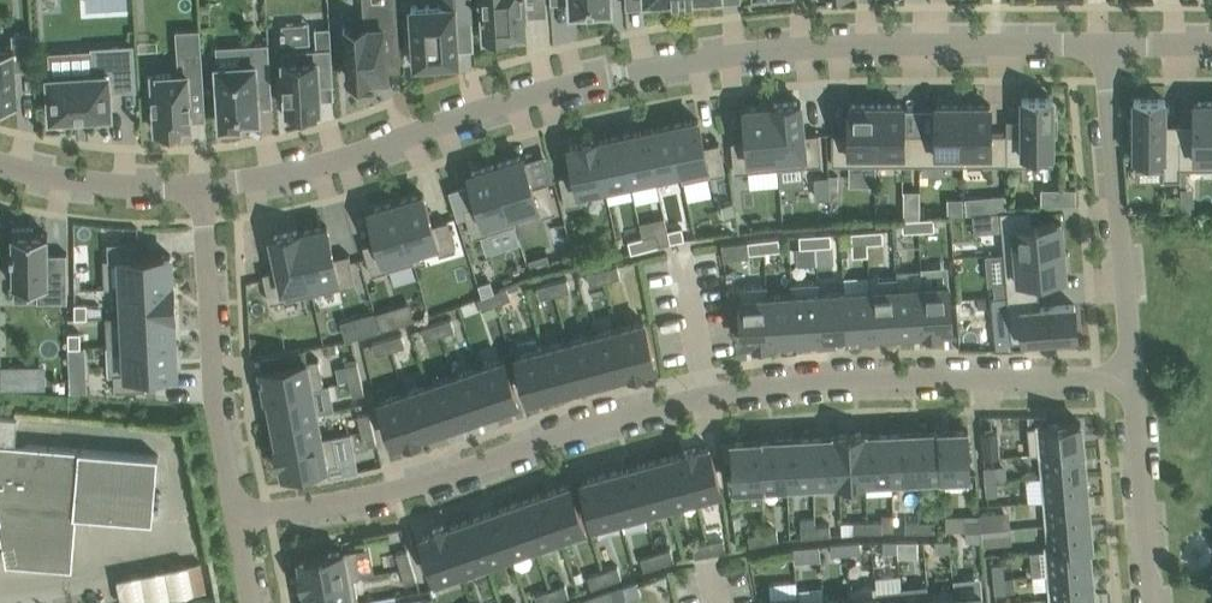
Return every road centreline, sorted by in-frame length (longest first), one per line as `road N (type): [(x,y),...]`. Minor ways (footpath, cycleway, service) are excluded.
road 1 (residential): [(1105,46),(816,45),(597,76),(208,192)]
road 2 (residential): [(1133,377),(838,380),(709,394),(598,422),(394,493),(237,513)]
road 3 (residential): [(1133,377),(1105,46)]
road 4 (residential): [(208,192),(210,363),(237,513)]
road 5 (residential): [(1151,602),(1133,377)]
road 6 (residential): [(208,192),(98,184),(0,163)]

